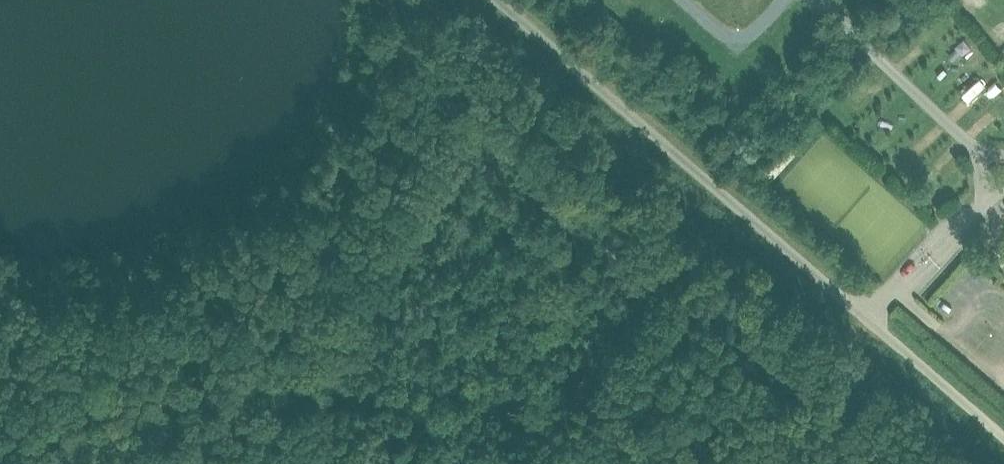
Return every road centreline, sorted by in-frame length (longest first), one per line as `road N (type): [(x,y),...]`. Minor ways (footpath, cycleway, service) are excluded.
road 1 (unclassified): [(1003,440),(497,0)]

